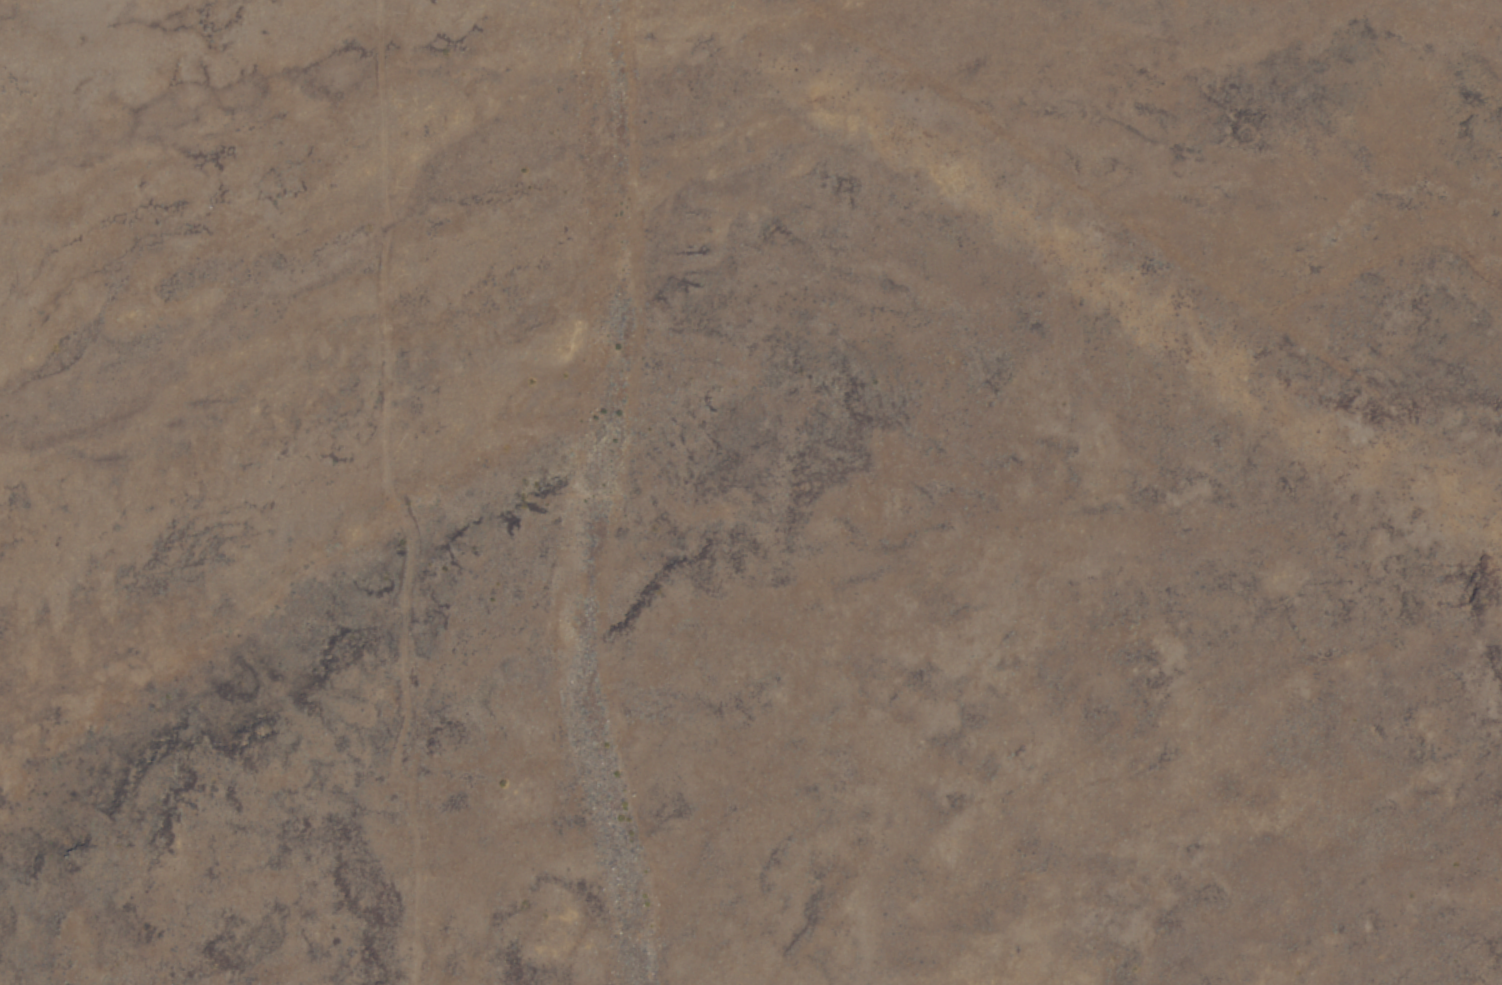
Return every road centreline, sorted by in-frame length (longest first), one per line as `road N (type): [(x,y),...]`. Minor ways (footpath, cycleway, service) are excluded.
road 1 (track): [(1501,258),(1380,208),(1067,0)]

